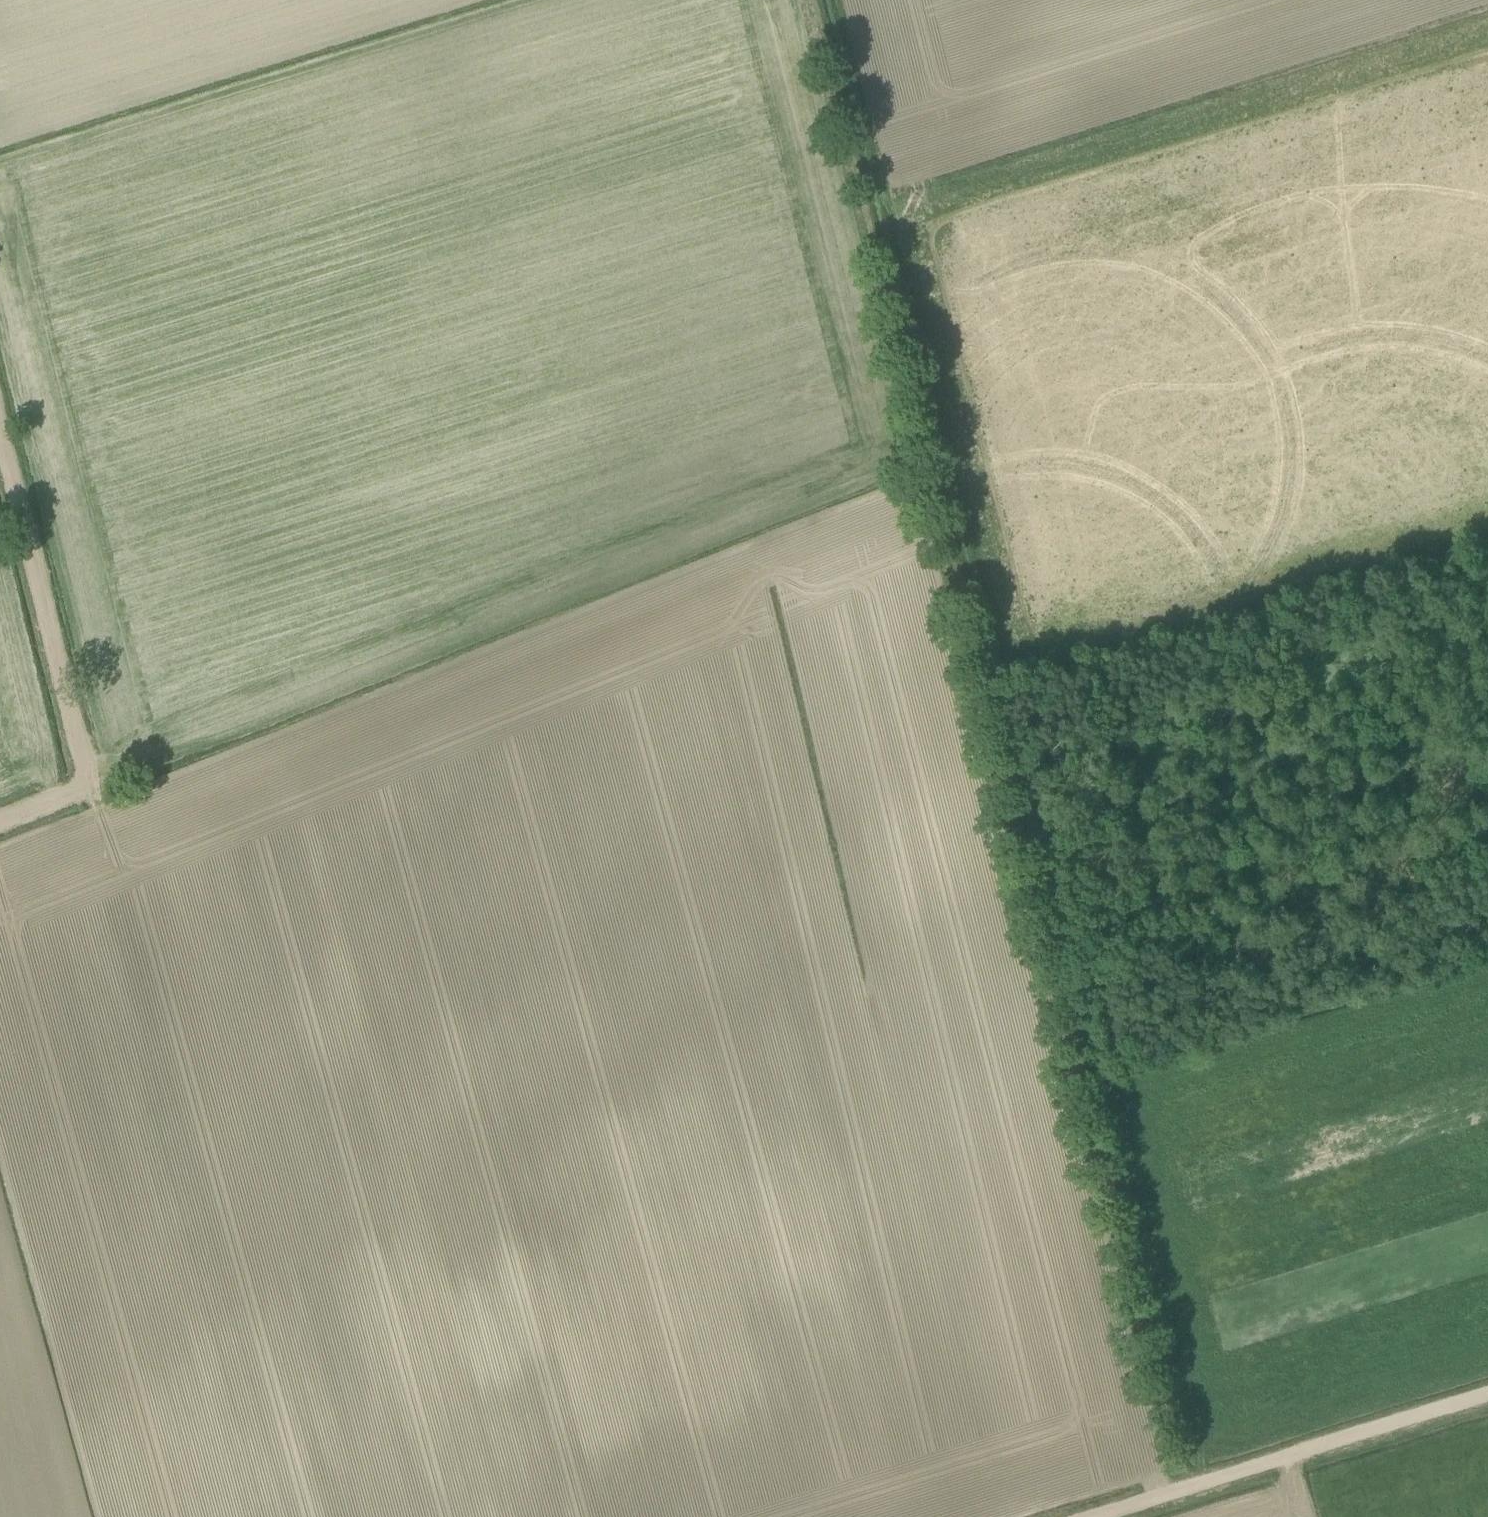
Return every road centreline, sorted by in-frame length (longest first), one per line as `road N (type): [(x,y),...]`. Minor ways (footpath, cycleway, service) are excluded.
road 1 (track): [(0,377),(100,766),(97,787),(78,808),(0,838)]
road 2 (track): [(1487,1396),(1100,1516)]

